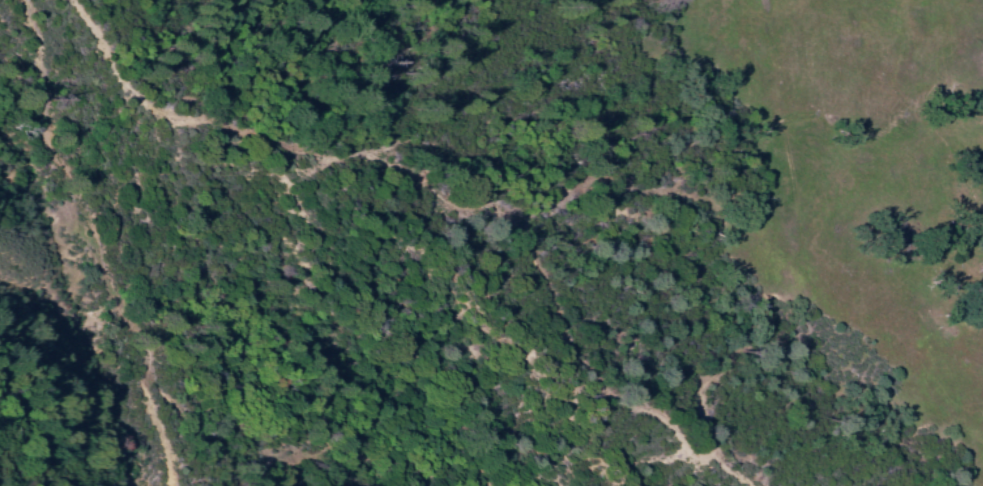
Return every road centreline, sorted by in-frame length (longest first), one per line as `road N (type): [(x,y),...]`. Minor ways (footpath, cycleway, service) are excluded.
road 1 (residential): [(60,0),(86,24),(133,94),(173,118),(288,158),(313,163),(488,145),(557,151),(724,191),(760,182),(785,70),(816,28),(853,0)]
road 2 (residential): [(755,485),(662,421),(599,396),(573,356),(552,282),(505,219),(366,153)]

